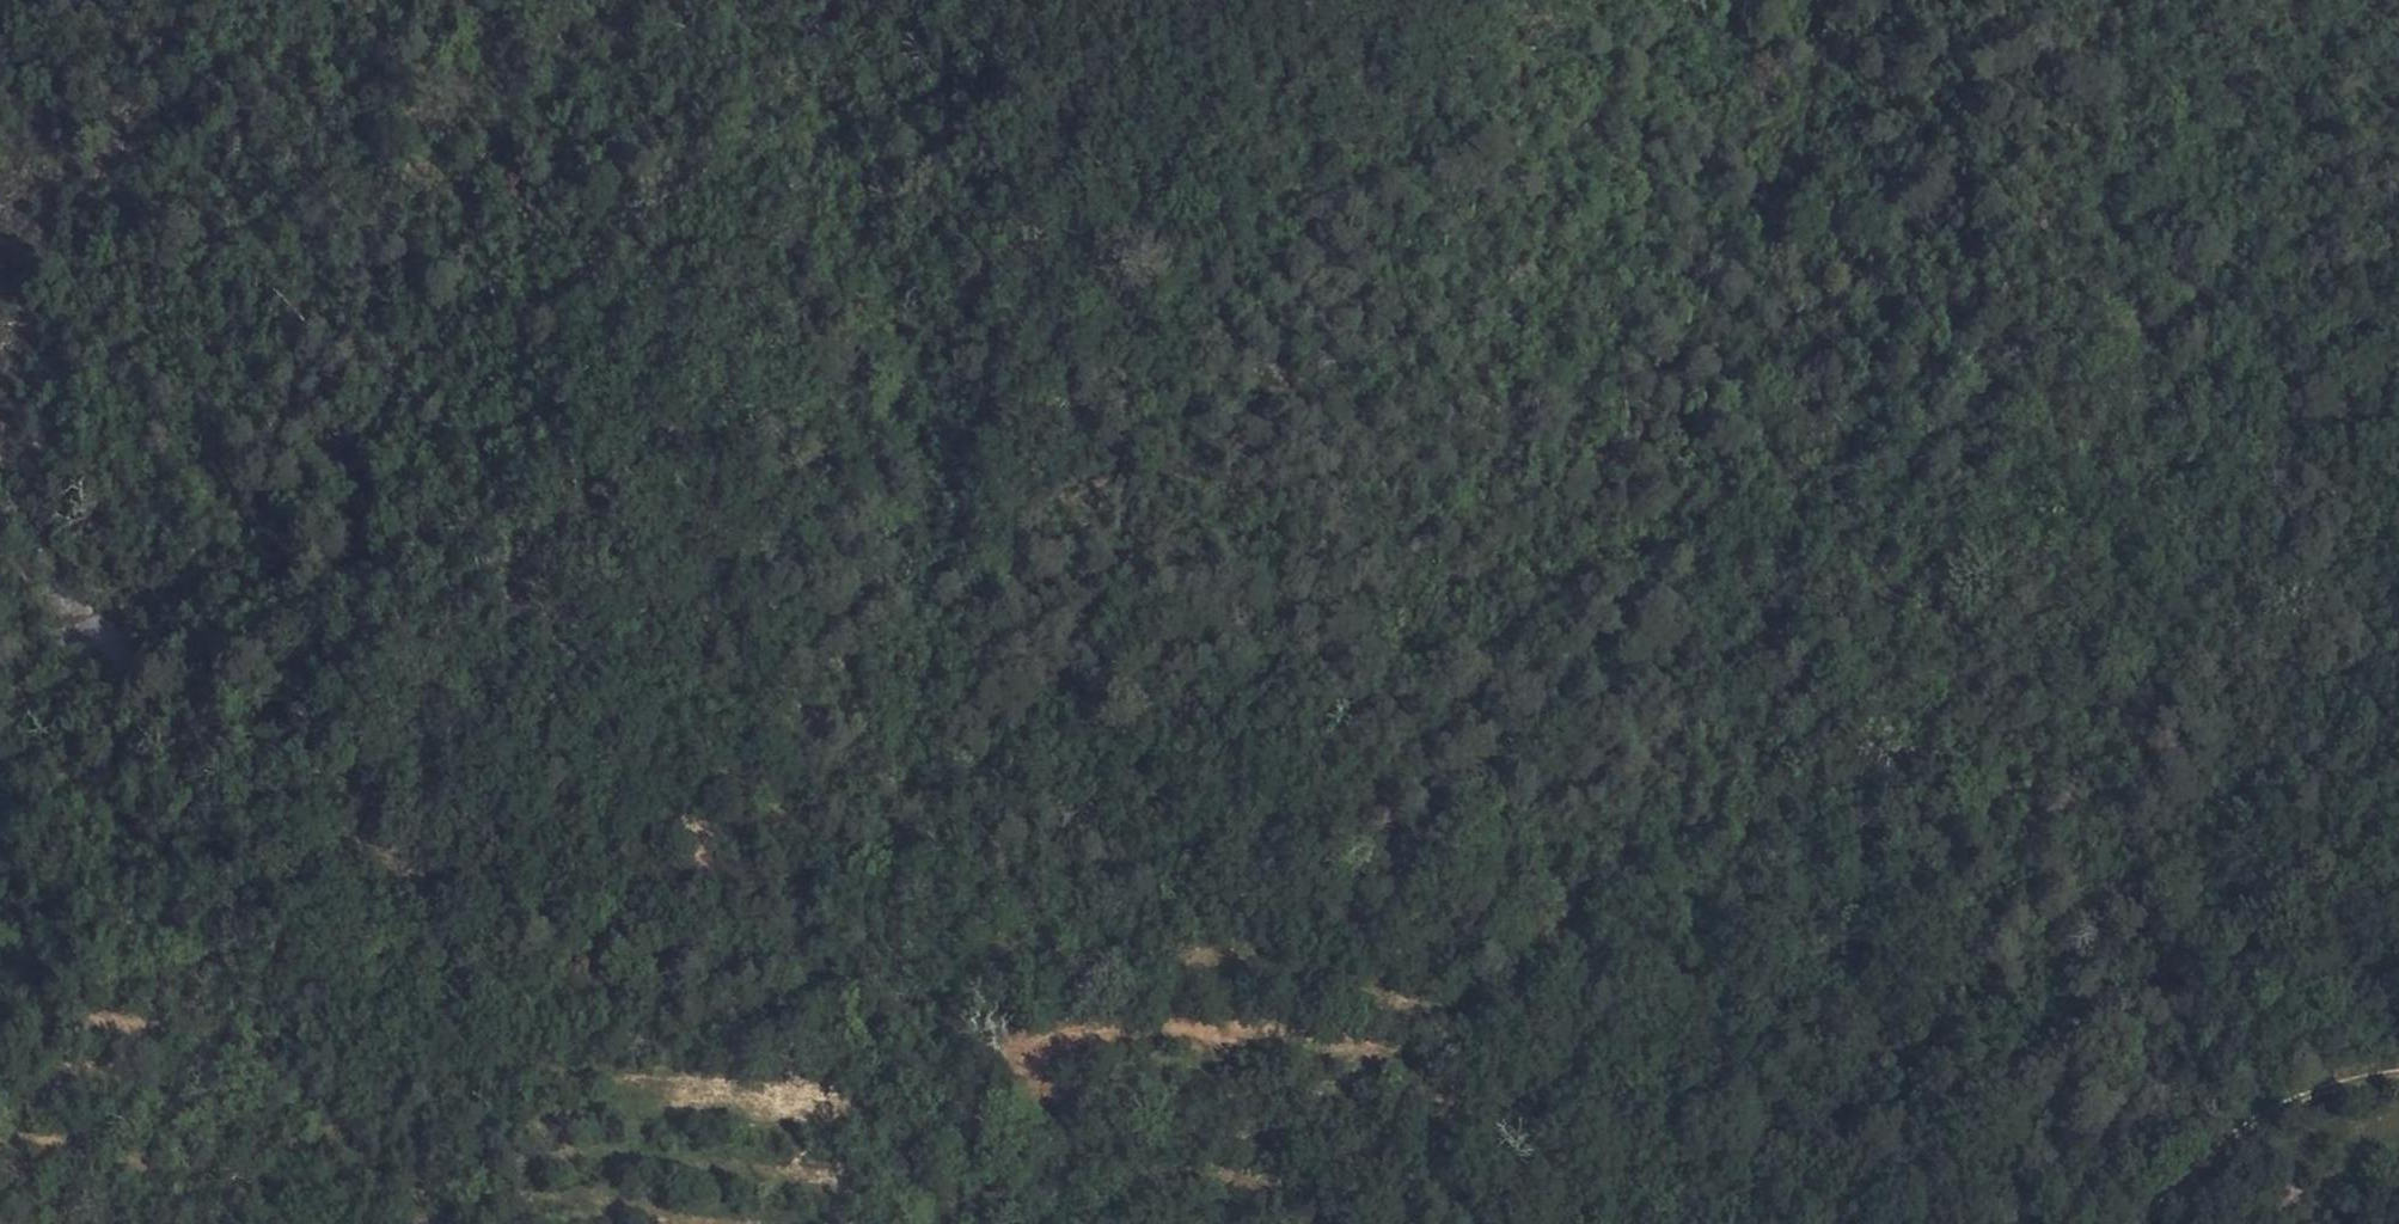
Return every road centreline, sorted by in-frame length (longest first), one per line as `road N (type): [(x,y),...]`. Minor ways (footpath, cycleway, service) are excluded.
road 1 (track): [(2135,1223),(2359,1089),(2398,1084)]

